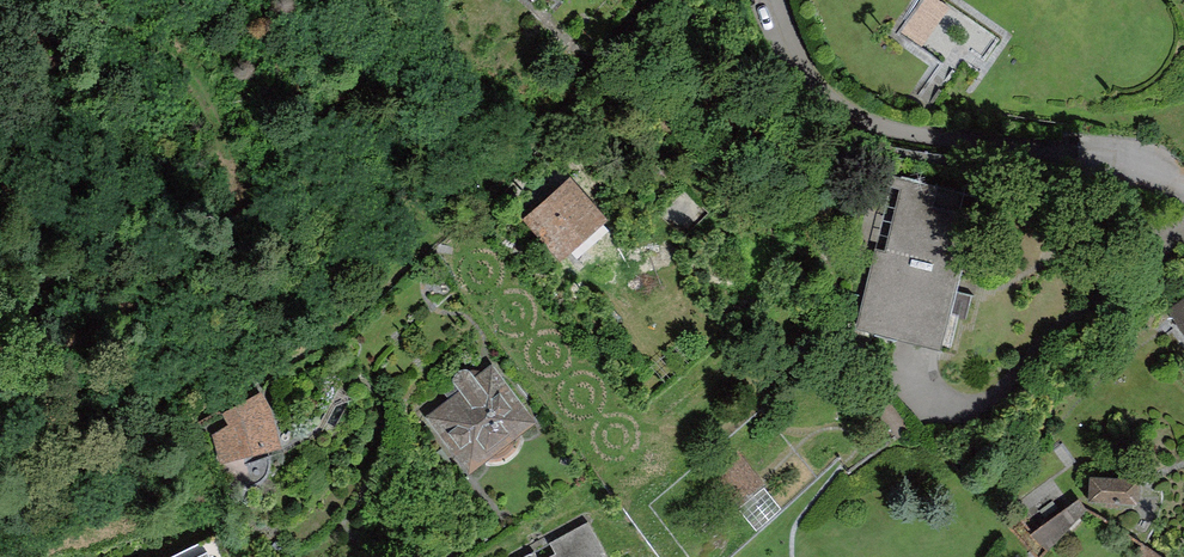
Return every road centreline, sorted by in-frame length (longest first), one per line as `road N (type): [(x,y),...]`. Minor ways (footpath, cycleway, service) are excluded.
road 1 (primary): [(0,553),(444,0)]

